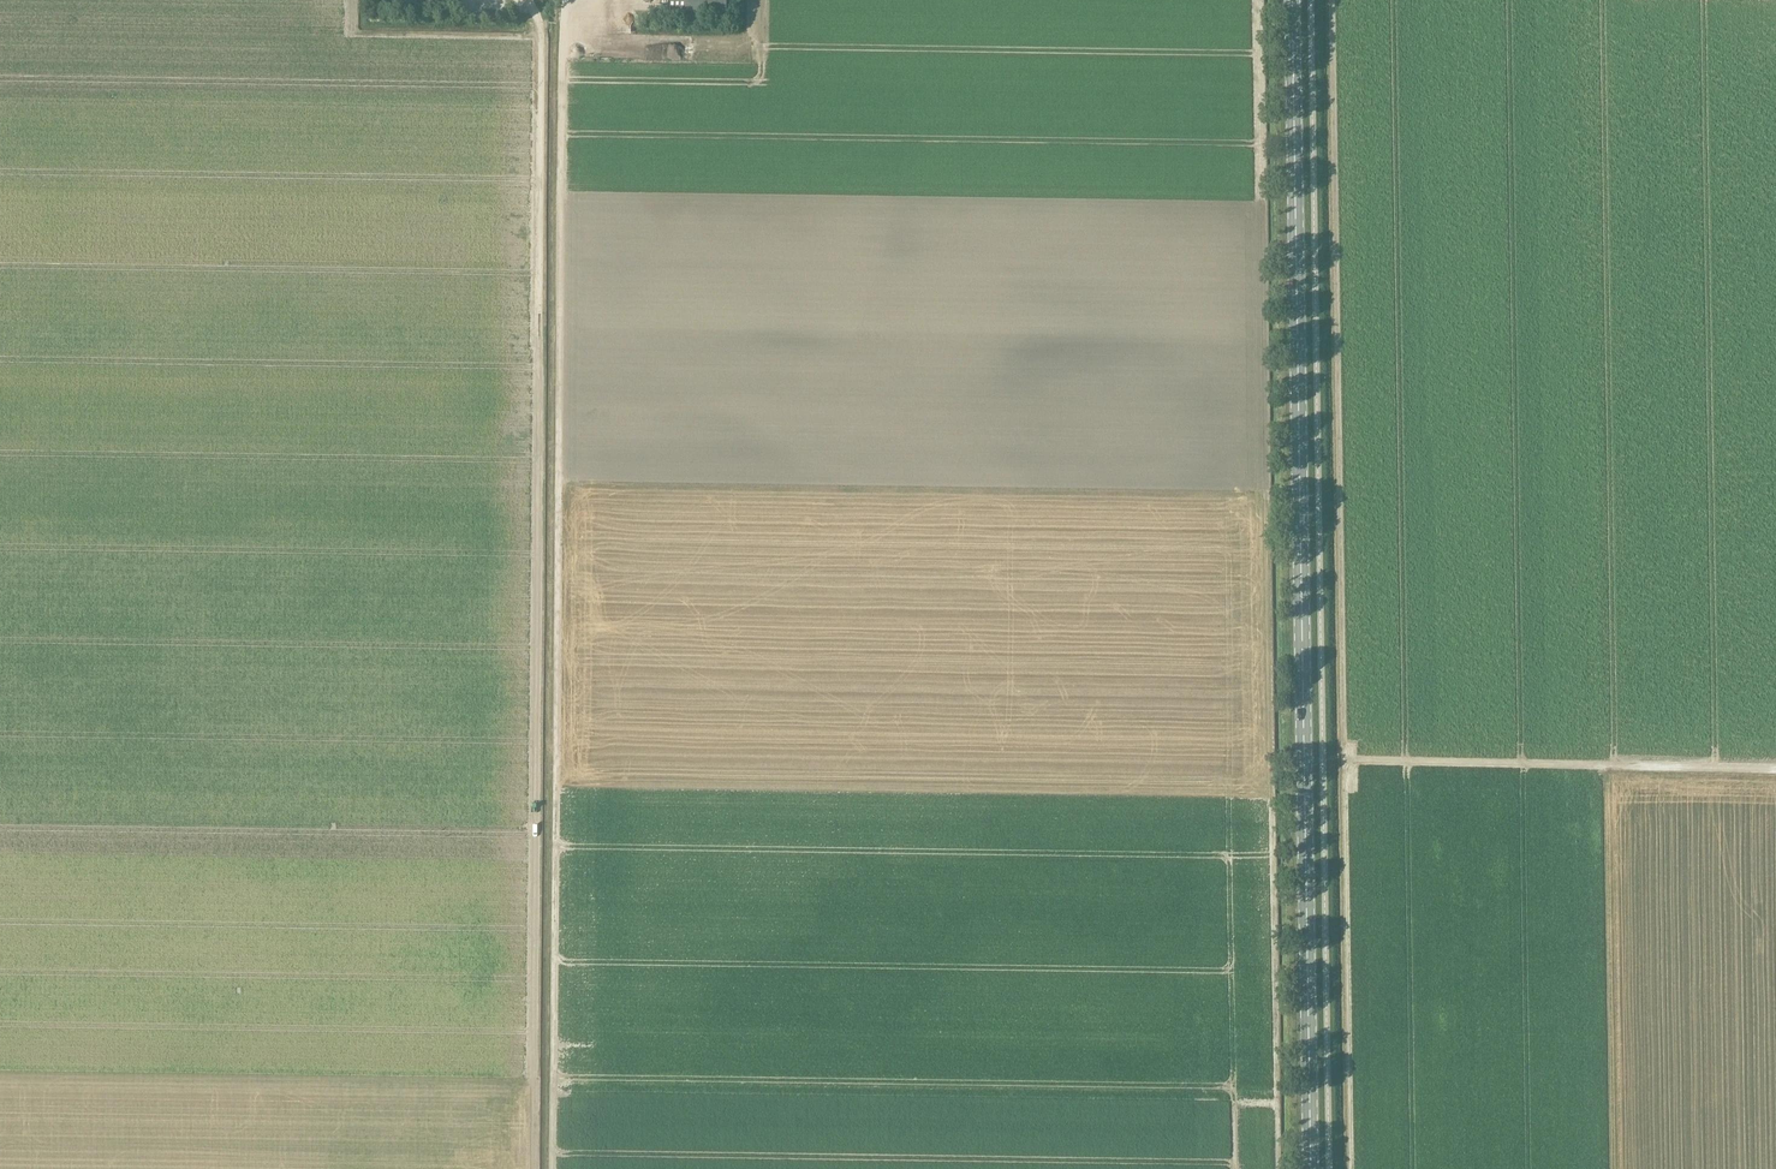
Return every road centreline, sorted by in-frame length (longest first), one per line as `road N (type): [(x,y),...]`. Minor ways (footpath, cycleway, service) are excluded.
road 1 (secondary): [(1310,1168),(1292,0)]

